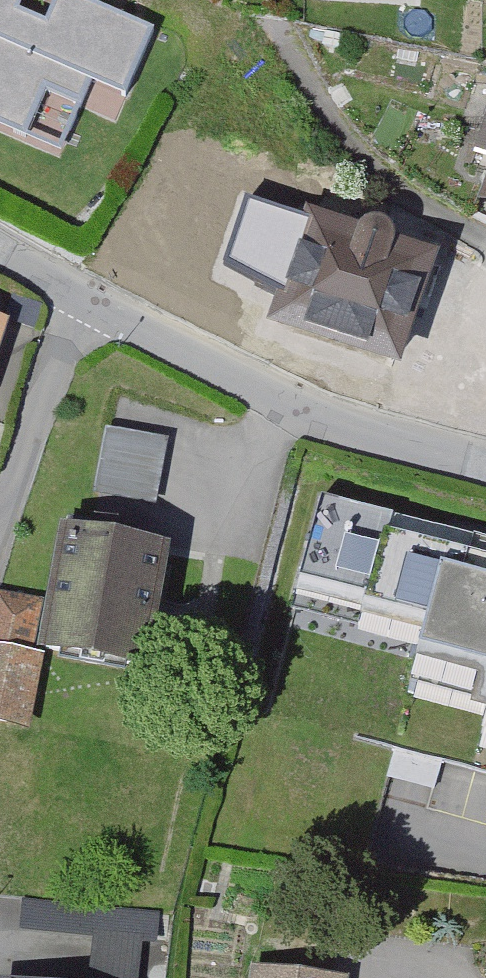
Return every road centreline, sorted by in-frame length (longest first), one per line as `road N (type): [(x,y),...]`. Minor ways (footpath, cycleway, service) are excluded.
road 1 (residential): [(81,297),(239,380),(485,467)]
road 2 (residential): [(81,297),(0,545)]

